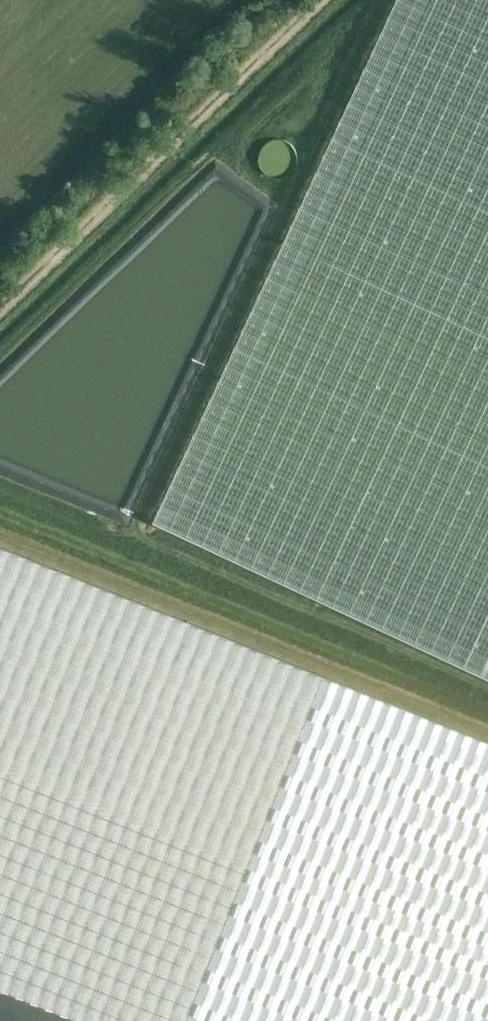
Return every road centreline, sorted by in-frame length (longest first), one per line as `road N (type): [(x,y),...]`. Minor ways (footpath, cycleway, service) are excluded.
road 1 (track): [(317,0),(0,310)]

